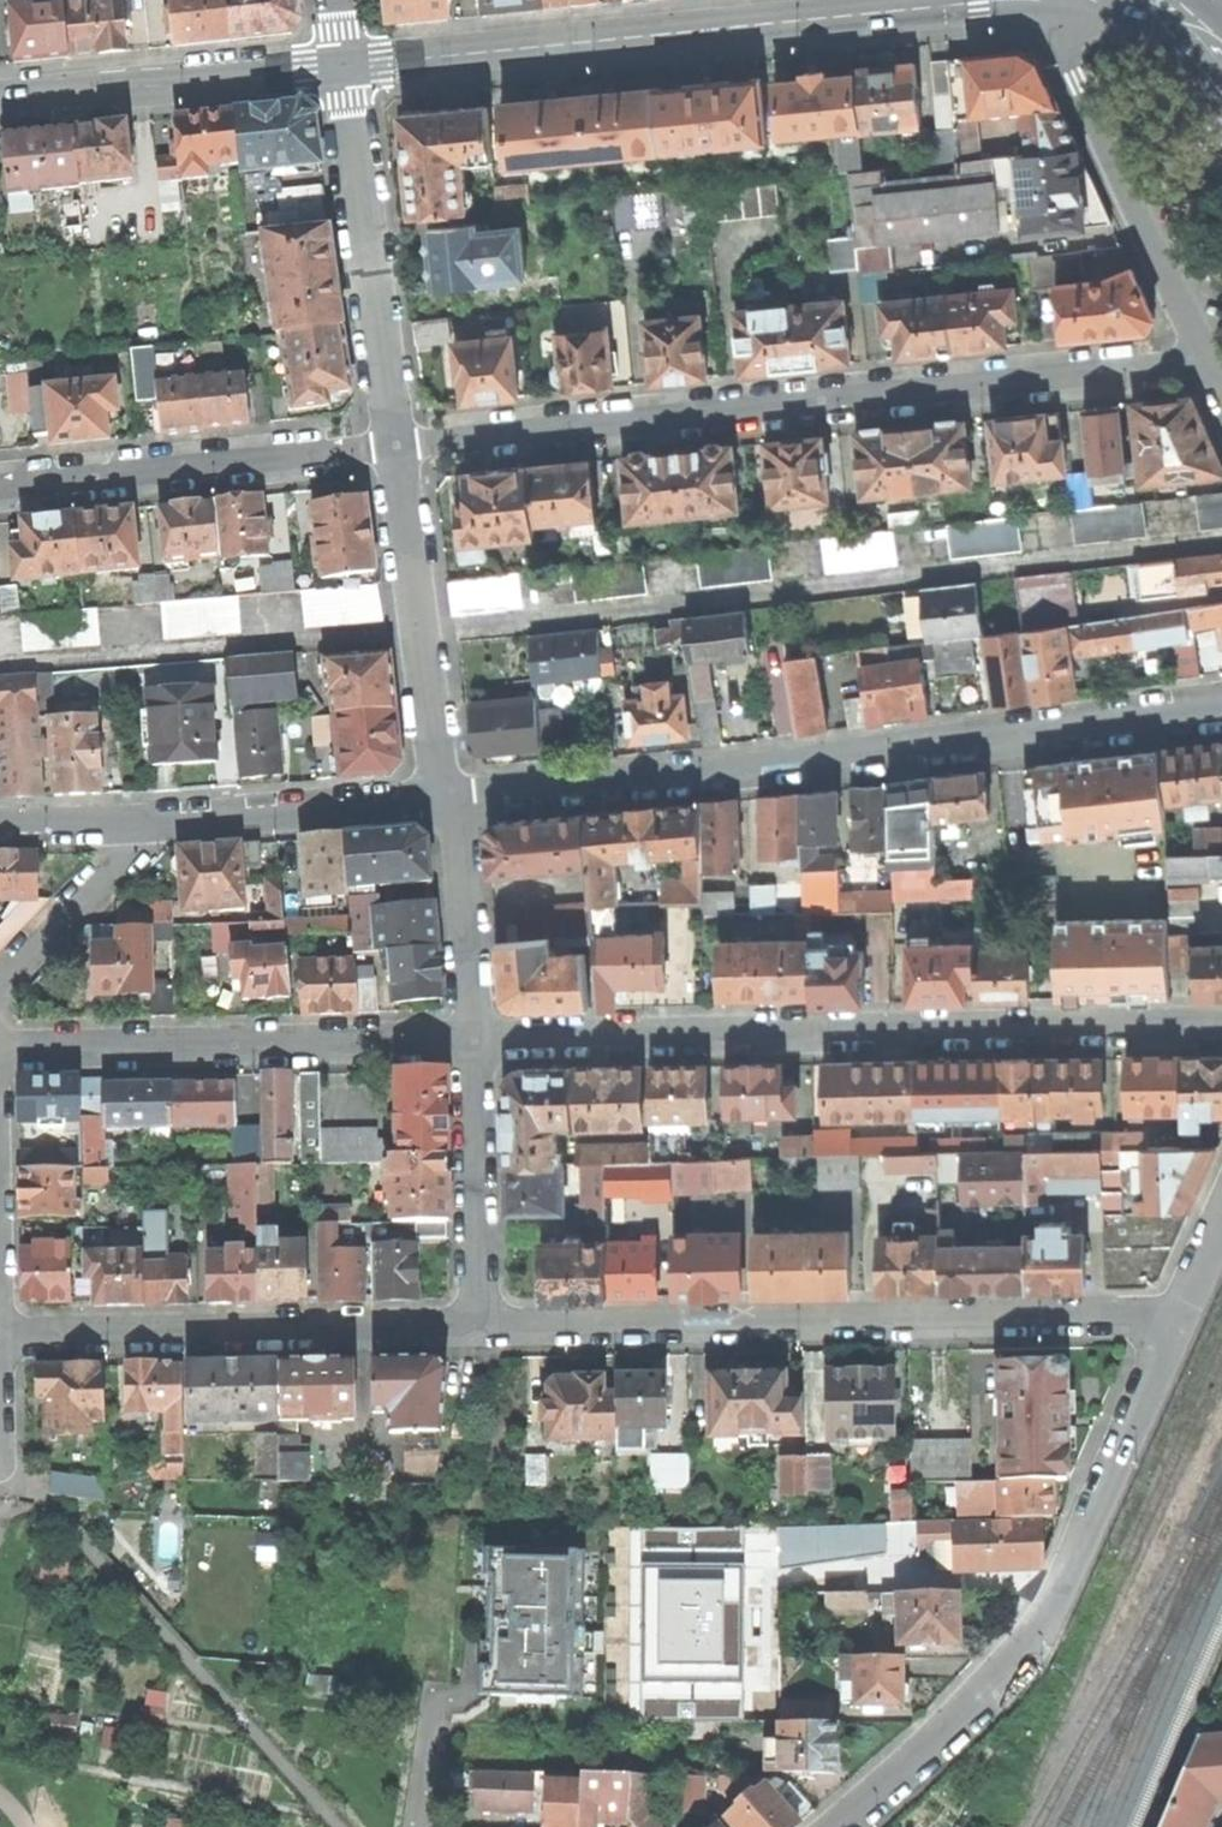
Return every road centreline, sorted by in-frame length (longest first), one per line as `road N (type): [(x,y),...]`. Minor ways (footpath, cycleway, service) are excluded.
road 1 (residential): [(1202,358),(401,442)]
road 2 (residential): [(1221,708),(448,797)]
road 3 (residential): [(474,1039),(1221,1023)]
road 4 (residential): [(482,1328),(1185,1316)]
road 5 (tertiary): [(1003,0),(347,65)]
road 6 (residential): [(1185,1316),(1029,1642),(960,1719),(838,1826)]
road 7 (residential): [(0,1333),(482,1328)]
road 8 (residential): [(0,1048),(474,1039)]
road 9 (residential): [(0,484),(401,442)]
road 10 (residential): [(1036,0),(1202,358)]
road 11 (residential): [(401,442),(347,65)]
road 12 (residential): [(448,797),(401,442)]
road 13 (tertiary): [(347,65),(0,98)]
road 14 (residential): [(448,797),(128,819)]
road 15 (residential): [(474,1039),(482,1328)]
road 16 (residential): [(448,797),(474,1039)]
road 17 (residential): [(128,819),(121,869),(0,987)]
road 18 (secondary): [(1121,6),(1221,125)]
road 19 (residential): [(128,819),(0,820)]

